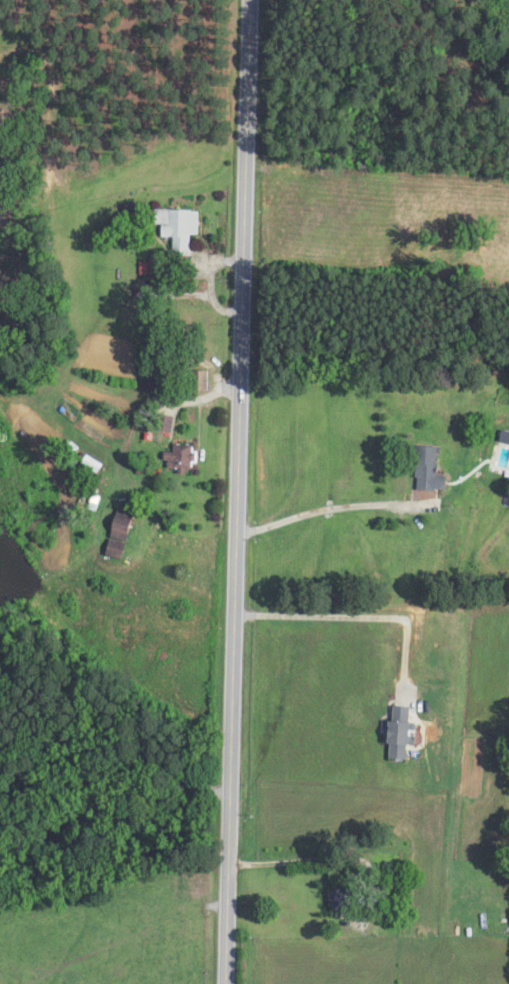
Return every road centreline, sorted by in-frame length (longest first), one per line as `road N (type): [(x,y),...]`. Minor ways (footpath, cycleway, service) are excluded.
road 1 (secondary): [(230,983),(257,0)]

